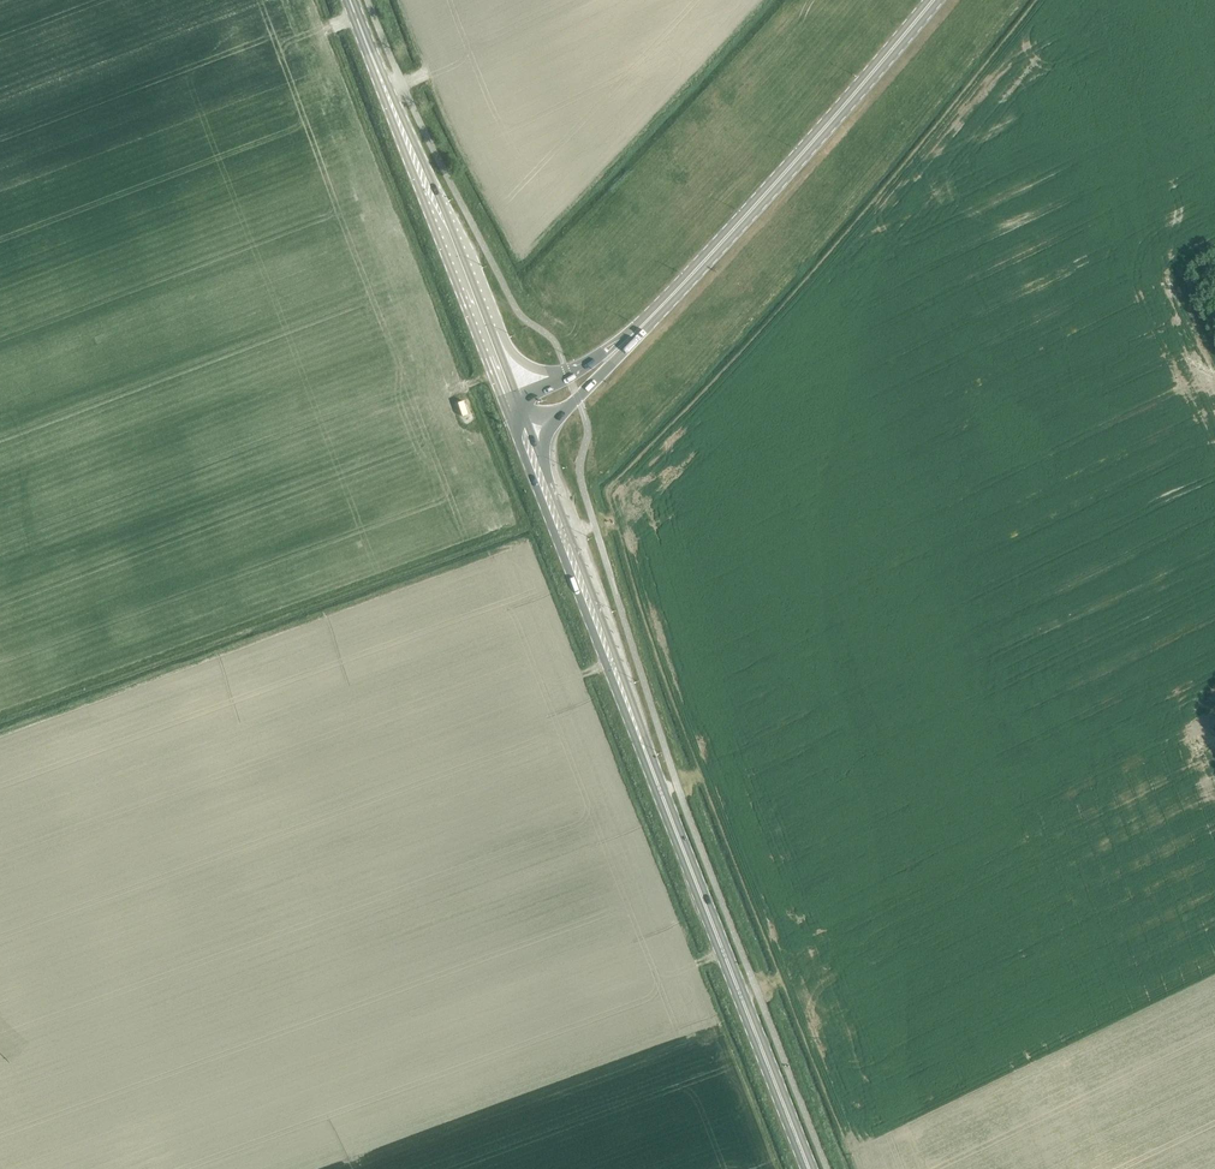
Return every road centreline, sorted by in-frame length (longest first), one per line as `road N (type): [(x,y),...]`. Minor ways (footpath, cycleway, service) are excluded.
road 1 (primary): [(809,1168),(539,473)]
road 2 (primary): [(0,885),(418,515)]
road 3 (primary): [(652,317),(933,0)]
road 4 (secondary): [(493,347),(350,0)]

